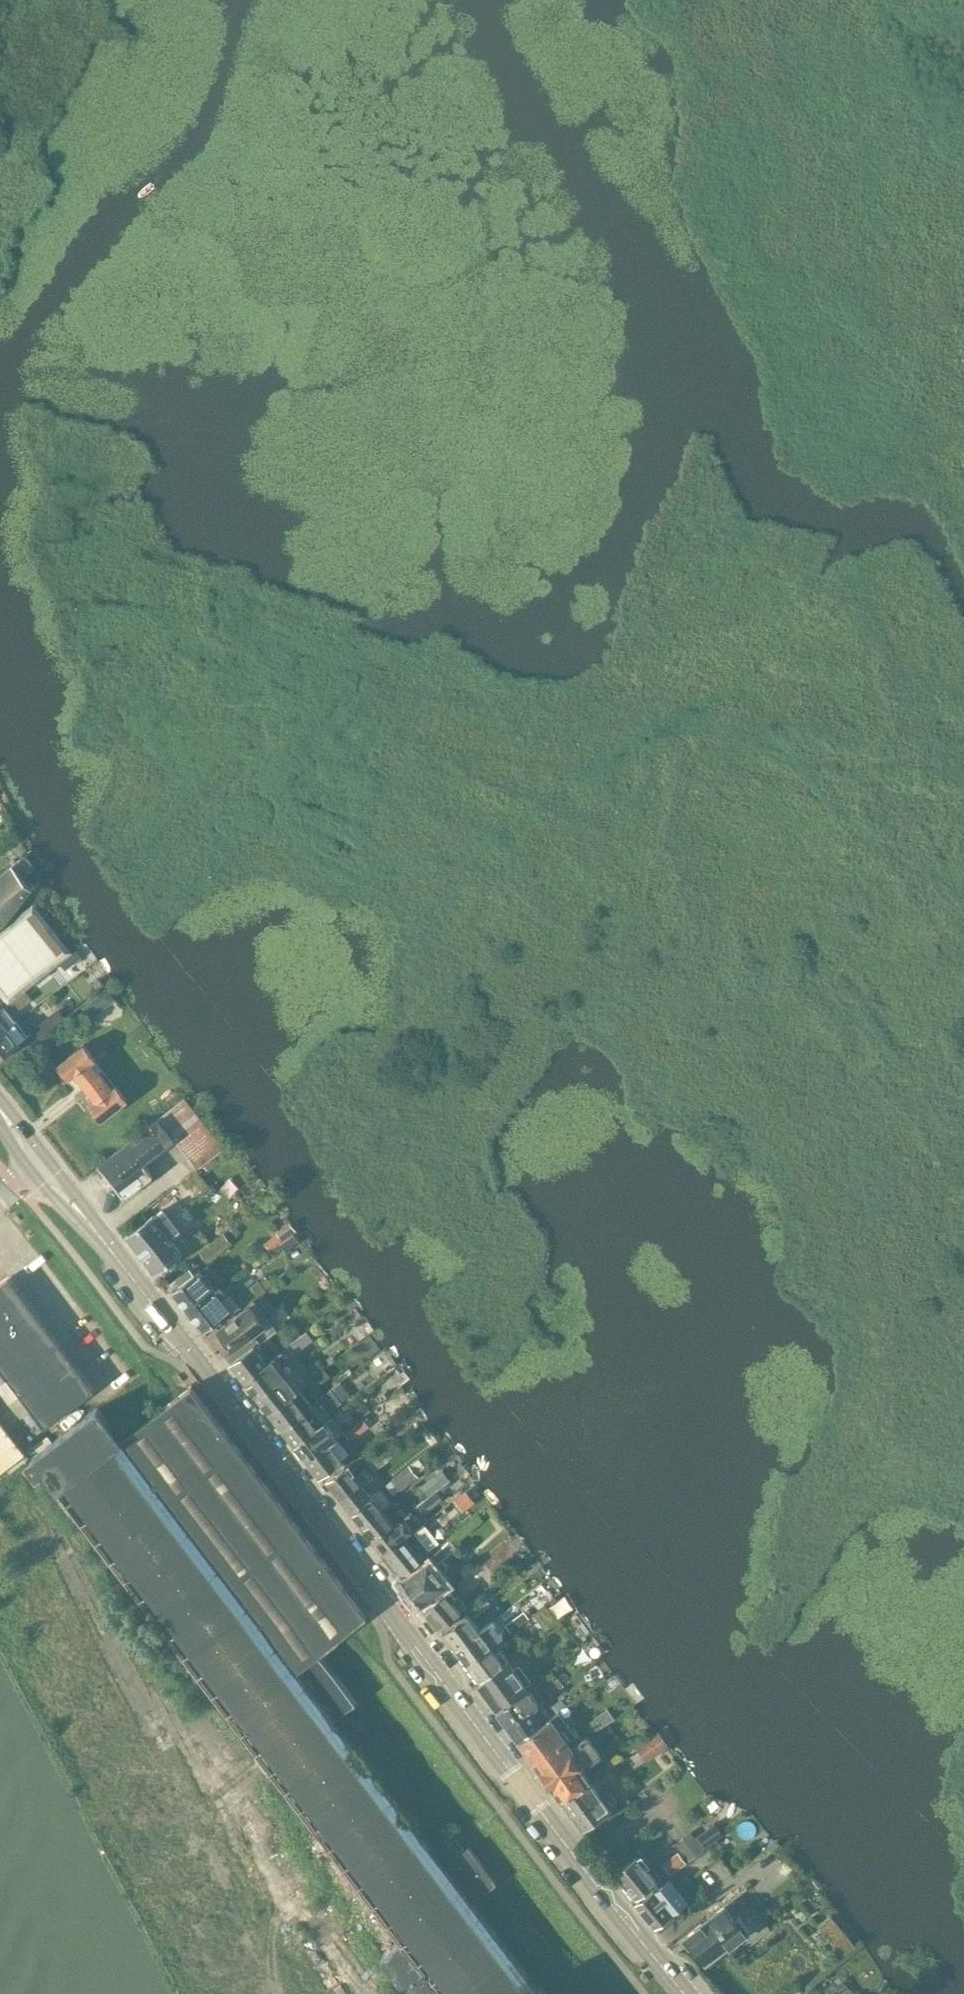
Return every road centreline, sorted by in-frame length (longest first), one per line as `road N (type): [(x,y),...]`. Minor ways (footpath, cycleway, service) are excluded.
road 1 (tertiary): [(683,1993),(0,1113)]

